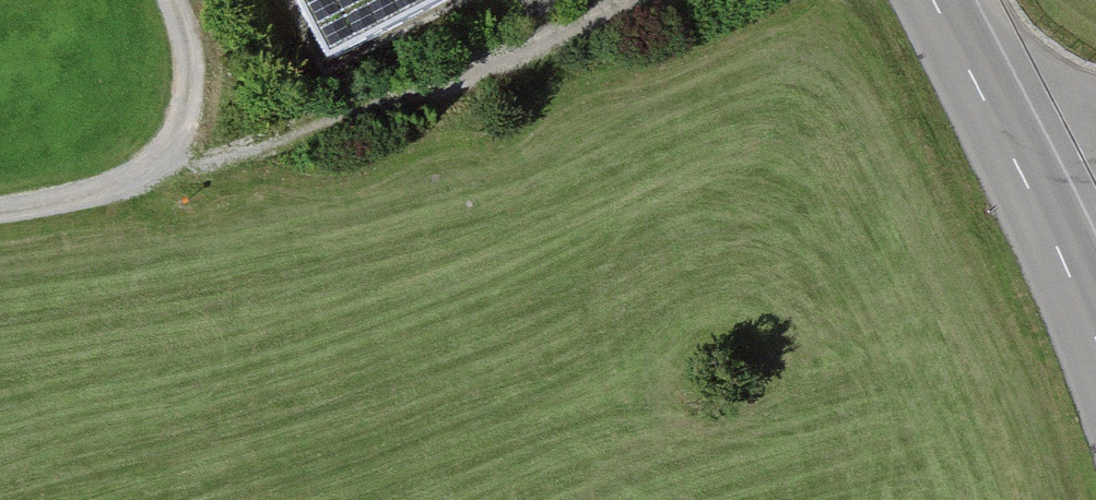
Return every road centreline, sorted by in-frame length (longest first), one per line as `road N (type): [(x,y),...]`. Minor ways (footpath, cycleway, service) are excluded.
road 1 (tertiary): [(936,0),(1042,209)]
road 2 (track): [(163,160),(120,188),(0,206)]
road 3 (track): [(171,0),(189,53),(187,107),(163,160)]
road 4 (tertiary): [(1042,209),(1095,335)]

